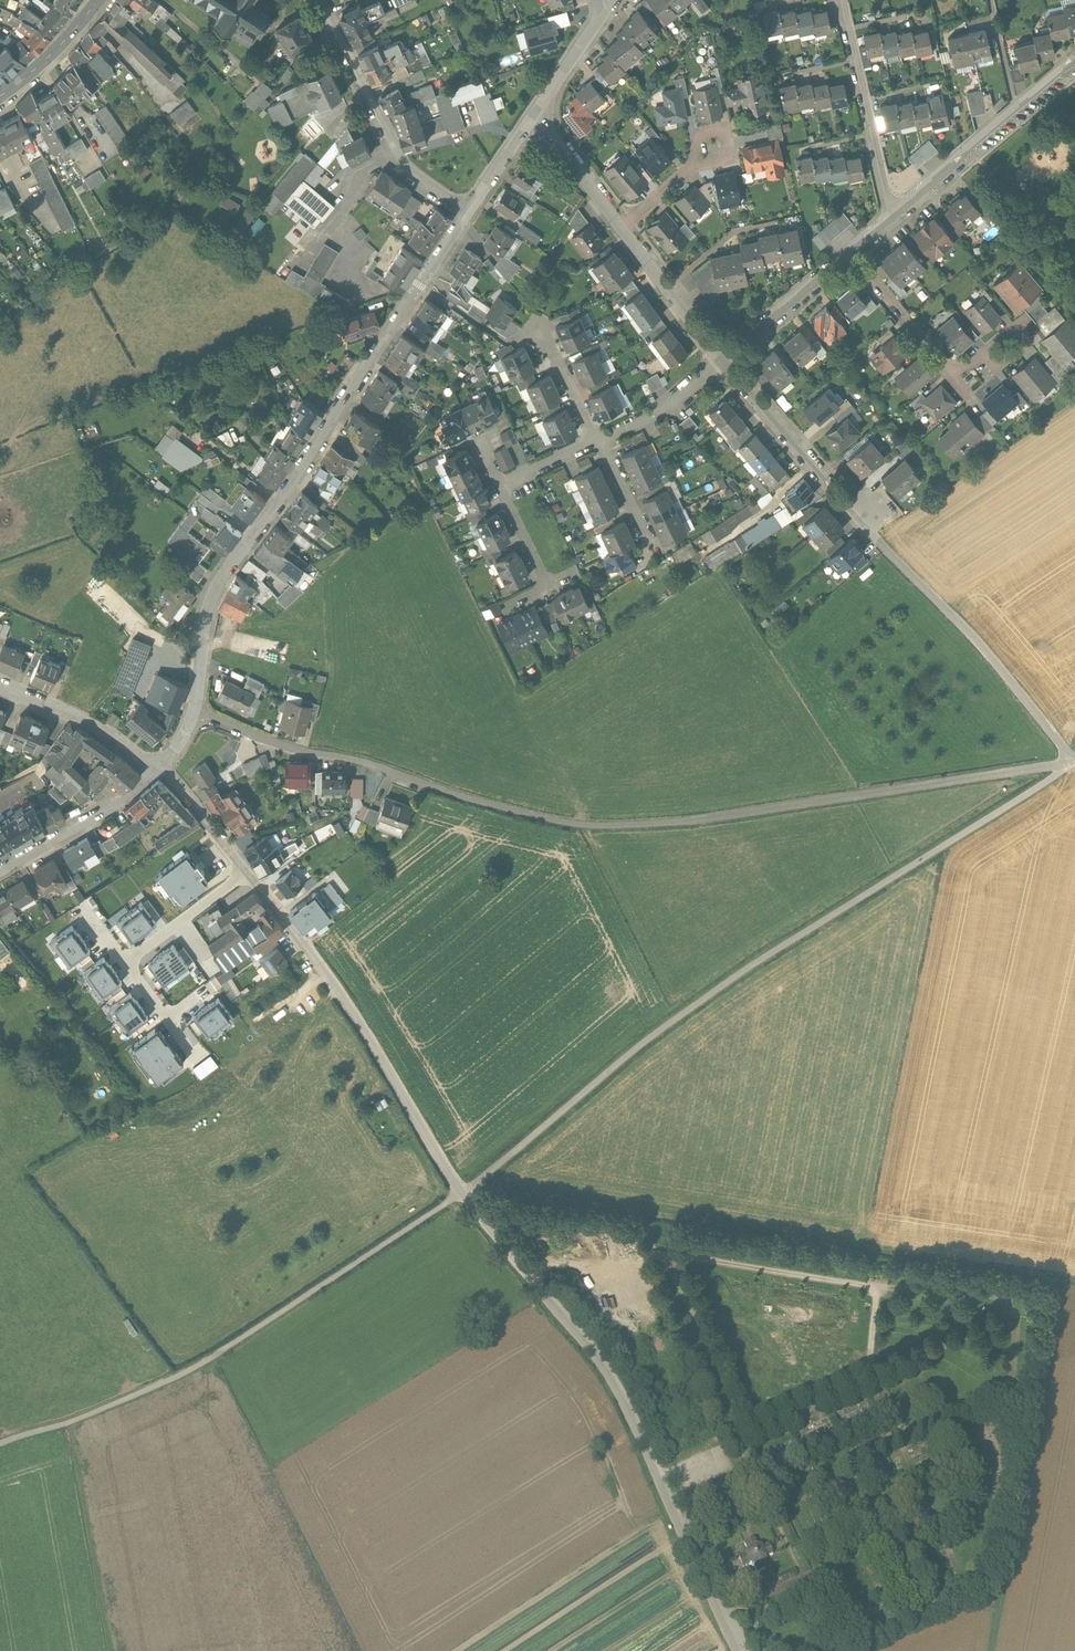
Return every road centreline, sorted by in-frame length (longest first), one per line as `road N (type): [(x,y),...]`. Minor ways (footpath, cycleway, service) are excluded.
road 1 (residential): [(713,1604),(593,1353),(462,1193),(331,978),(247,873)]
road 2 (track): [(1069,762),(651,1036),(462,1193)]
road 3 (track): [(427,785),(583,828),(660,825),(1074,762)]
road 4 (track): [(470,1187),(1074,1279)]
road 5 (residential): [(194,711),(205,616),(222,575),(302,468),(467,215)]
road 6 (track): [(0,1444),(83,1419),(205,1362),(462,1193)]
road 7 (track): [(1069,762),(998,670),(887,552)]
road 8 (residential): [(467,215),(391,157),(315,0)]
road 9 (residential): [(887,552),(724,361)]
road 10 (residential): [(194,711),(286,748),(353,759),(427,785)]
road 11 (track): [(112,1650),(73,1422)]
road 12 (residential): [(890,221),(841,0)]
road 13 (residential): [(0,873),(159,772)]
road 14 (residential): [(159,772),(96,728),(0,686)]
road 15 (residential): [(724,361),(851,255)]
road 16 (residential): [(890,221),(1015,115)]
road 17 (residential): [(851,255),(954,377)]
road 18 (residential): [(595,440),(671,405),(724,361)]
road 19 (residential): [(247,873),(127,962)]
road 20 (residential): [(621,228),(535,115)]
road 21 (secondary): [(98,0),(58,49),(0,99)]
road 22 (residential): [(247,873),(159,772)]
road 23 (residential): [(666,288),(731,233),(775,223)]
road 24 (residential): [(595,440),(555,355),(534,330)]
road 25 (residential): [(535,115),(604,12)]
road 26 (residential): [(467,215),(535,115)]

